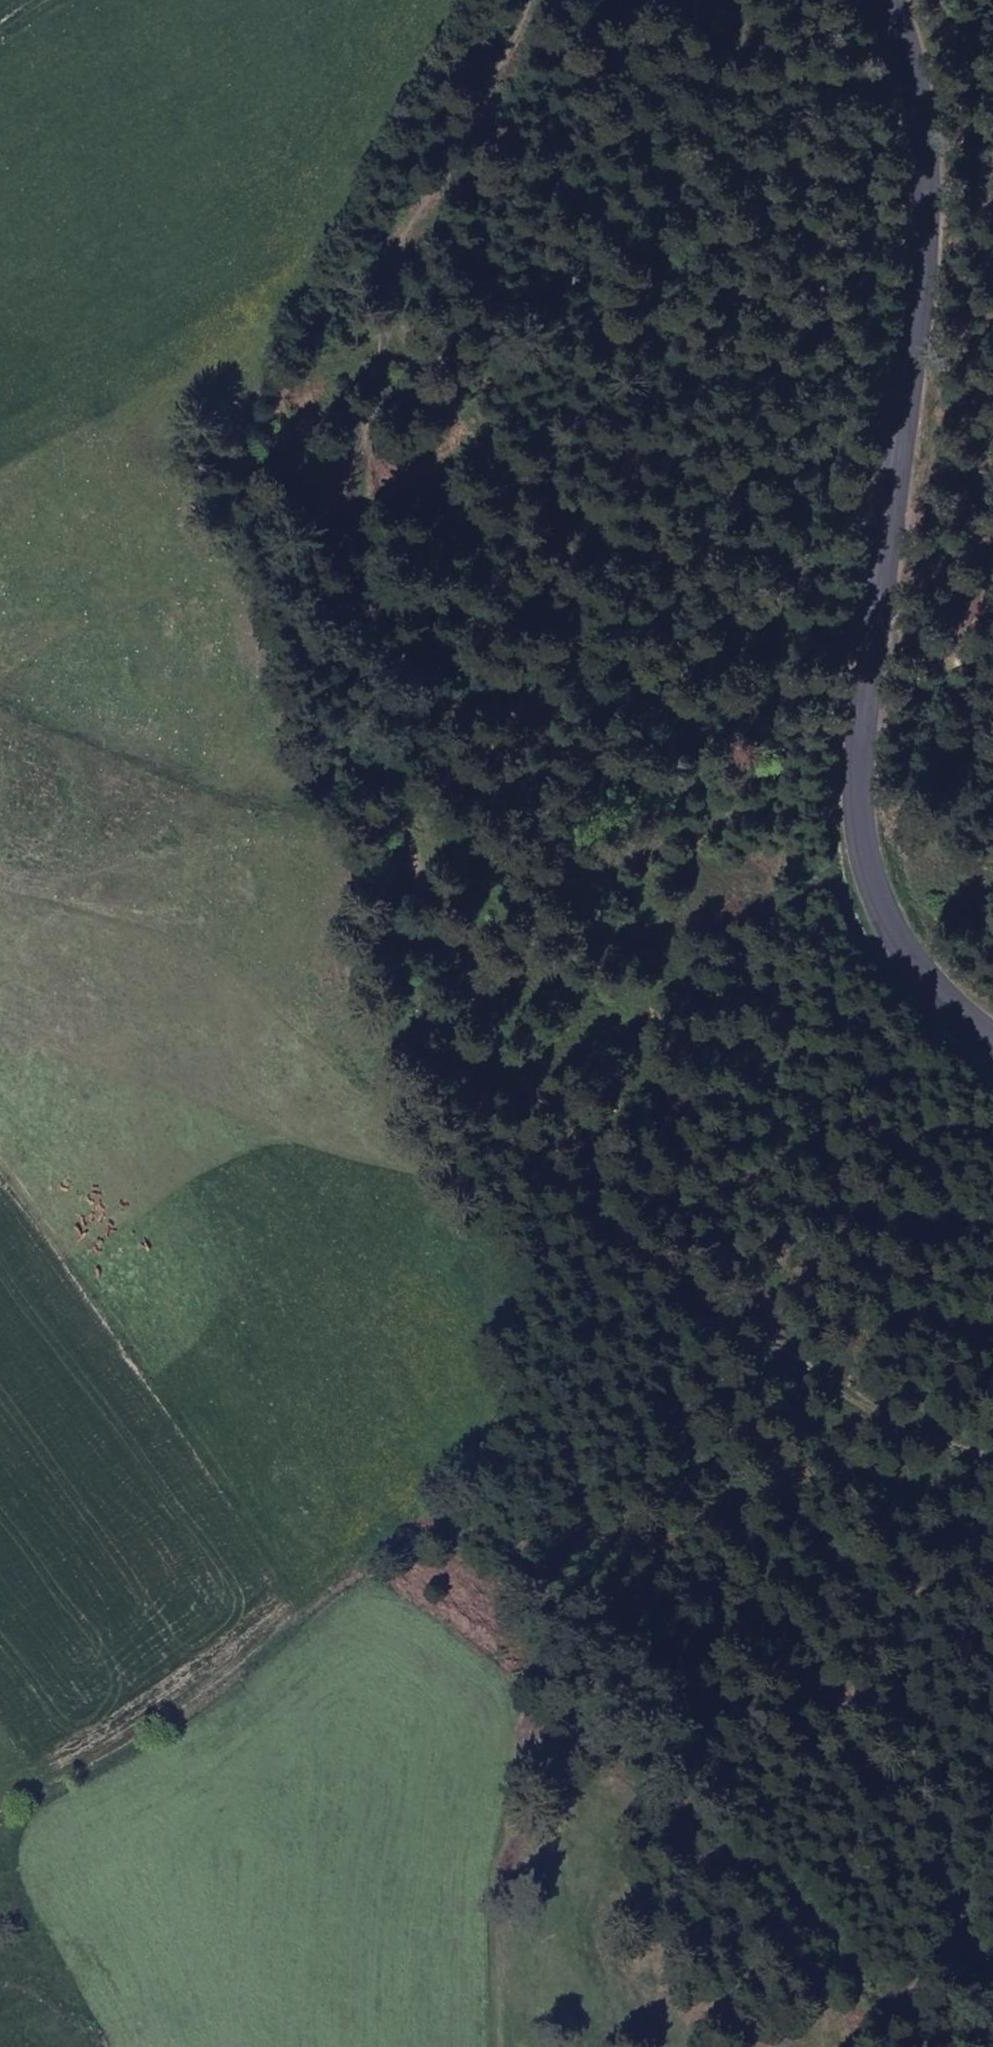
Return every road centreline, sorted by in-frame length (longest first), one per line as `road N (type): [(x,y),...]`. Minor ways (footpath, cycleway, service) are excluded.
road 1 (track): [(992,1455),(782,1352),(632,1192),(484,984),(390,749),(365,539),(383,350),(405,248),(526,0)]
road 2 (secondary): [(992,1038),(900,940),(864,854),(856,797),(864,682),(936,193),(897,0)]
road 3 (track): [(897,2046),(903,2004),(992,1814)]

